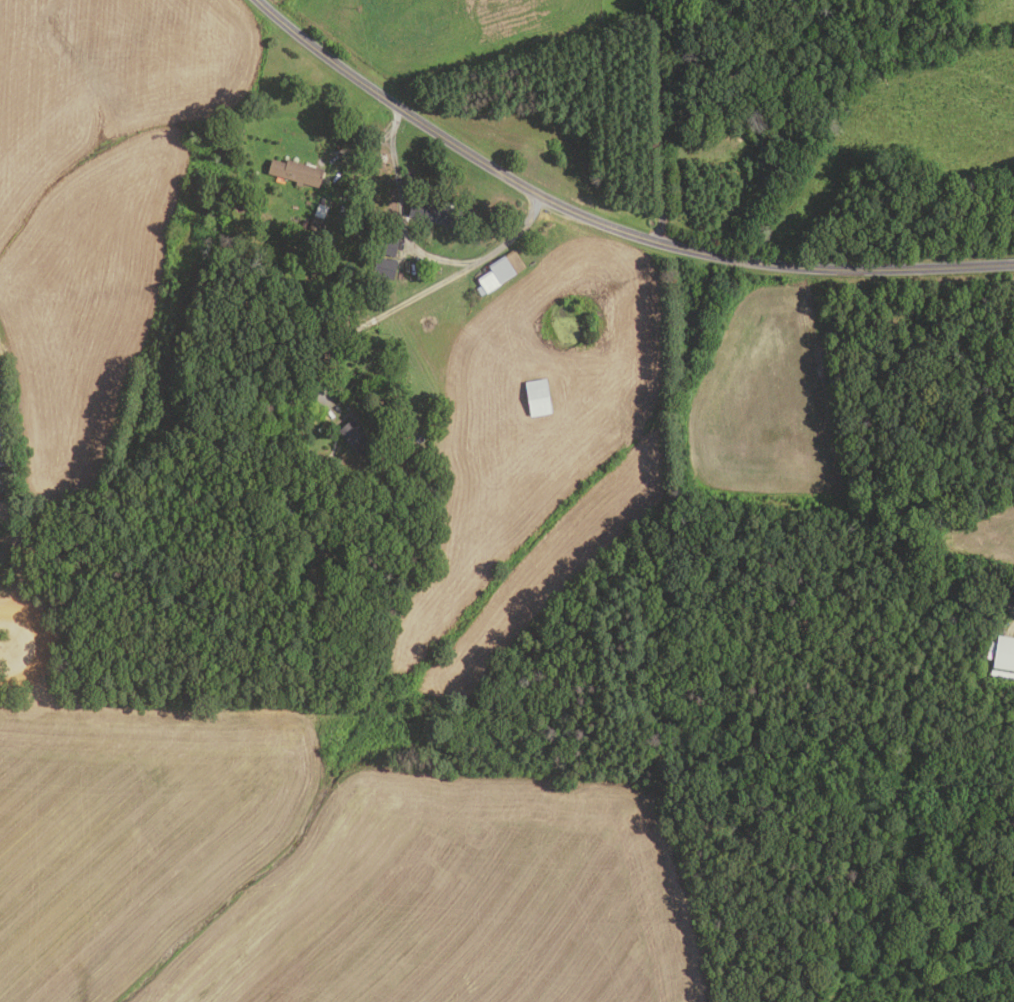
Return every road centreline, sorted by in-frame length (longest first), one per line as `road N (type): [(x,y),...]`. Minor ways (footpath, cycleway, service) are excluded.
road 1 (residential): [(1013,264),(785,266),(629,234),(500,173),(255,0)]

